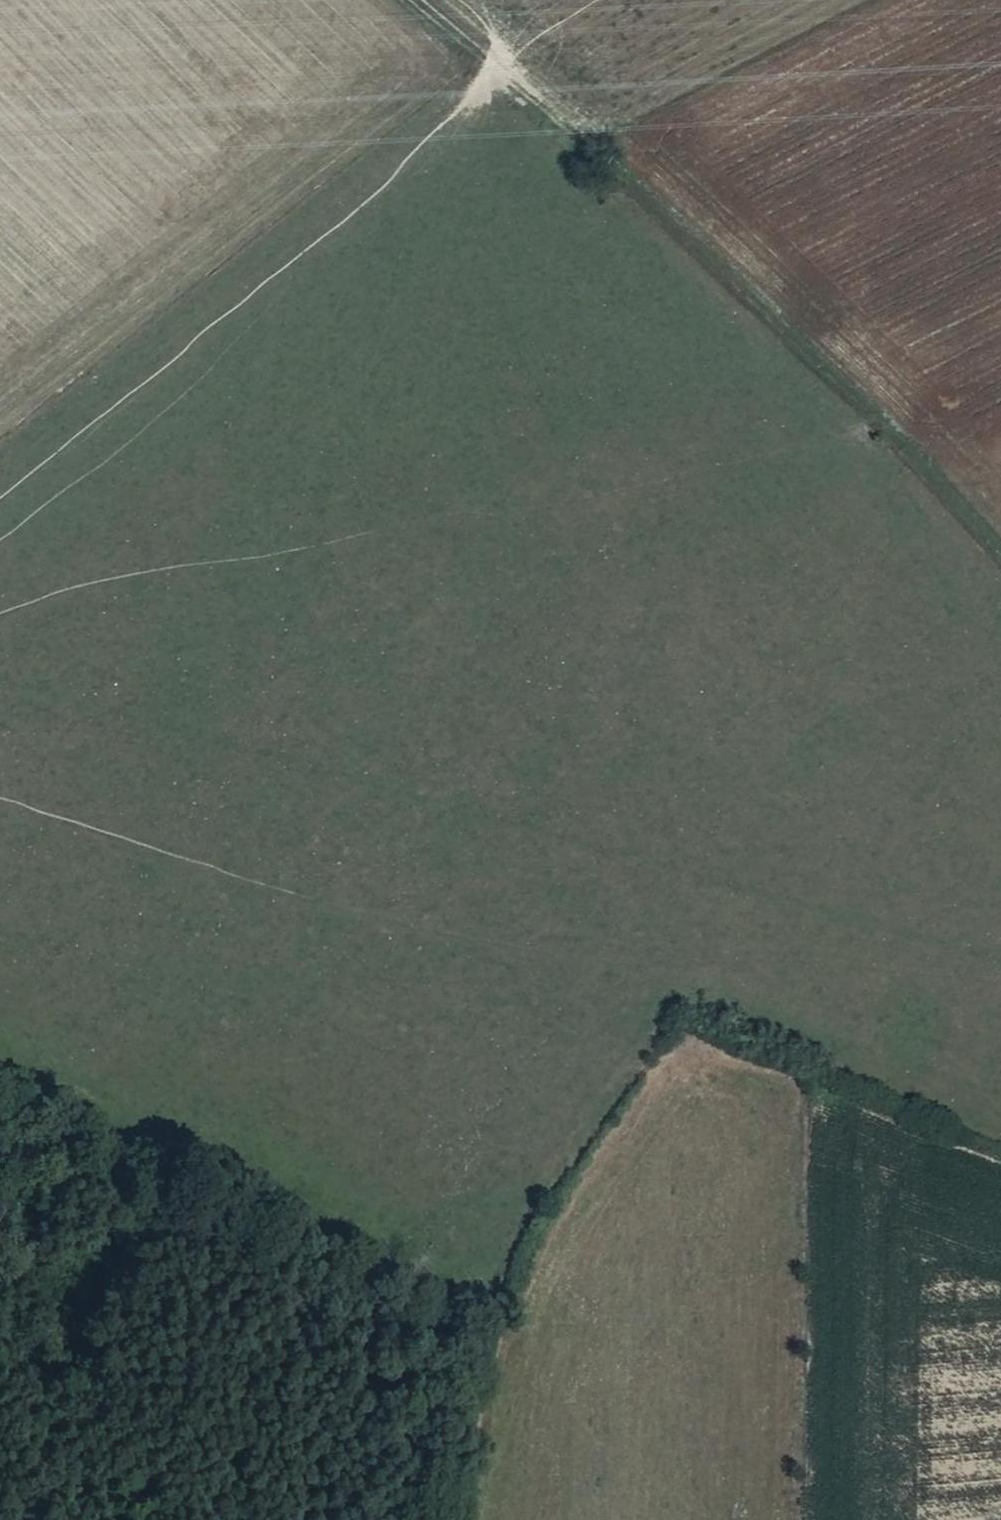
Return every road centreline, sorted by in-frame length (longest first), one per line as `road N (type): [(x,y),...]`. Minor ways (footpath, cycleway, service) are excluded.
road 1 (track): [(1000,554),(796,336),(413,0)]
road 2 (track): [(0,1119),(411,1346),(396,1519)]

